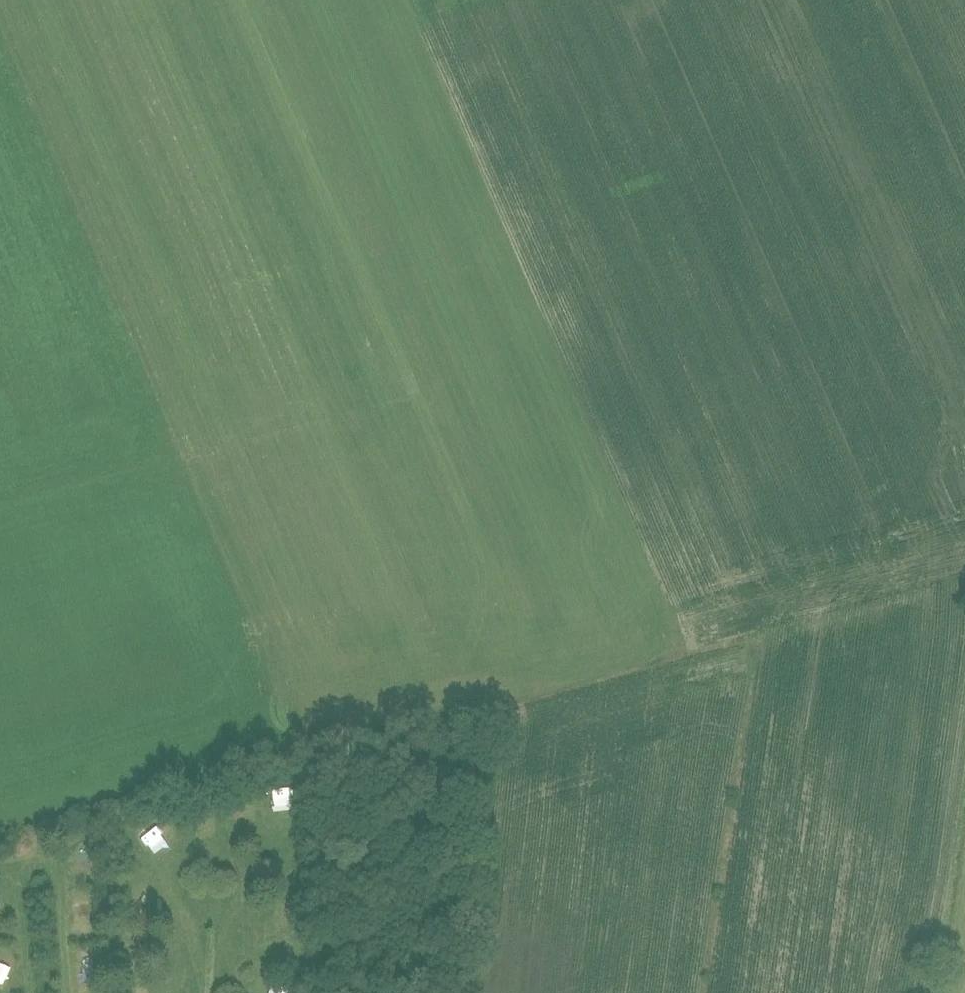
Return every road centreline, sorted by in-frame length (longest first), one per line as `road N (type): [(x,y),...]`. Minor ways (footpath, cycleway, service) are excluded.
road 1 (track): [(62,992),(57,874),(37,866),(22,880),(29,992)]
road 2 (track): [(208,992),(210,936),(240,877),(224,853),(200,847),(176,854),(168,893),(186,916)]

